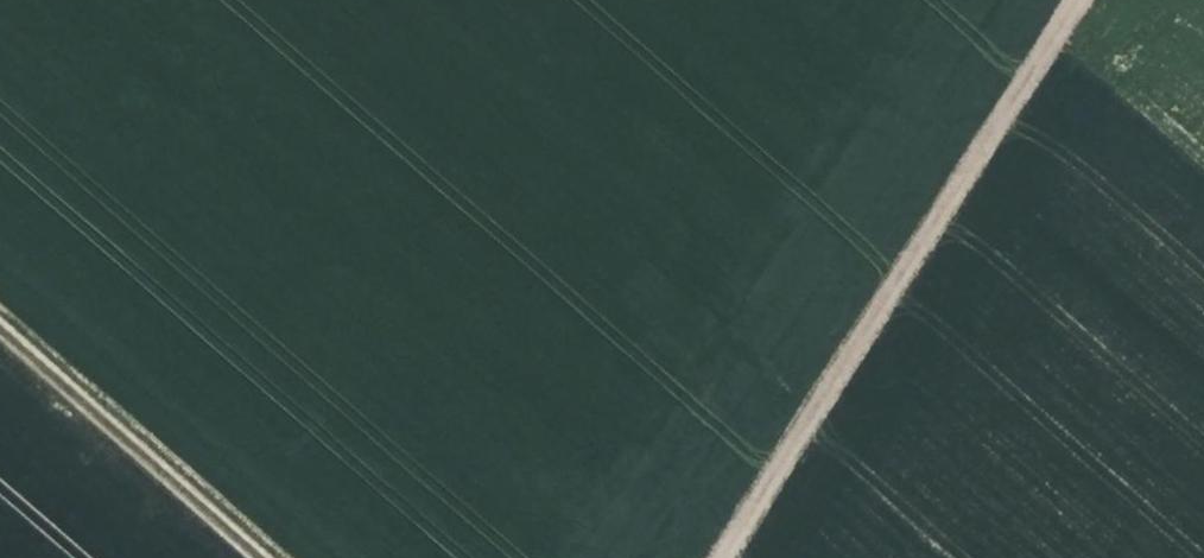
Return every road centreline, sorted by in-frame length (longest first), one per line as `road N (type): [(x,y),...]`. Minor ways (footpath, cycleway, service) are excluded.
road 1 (track): [(1072,0),(716,557)]
road 2 (track): [(0,330),(262,557)]

